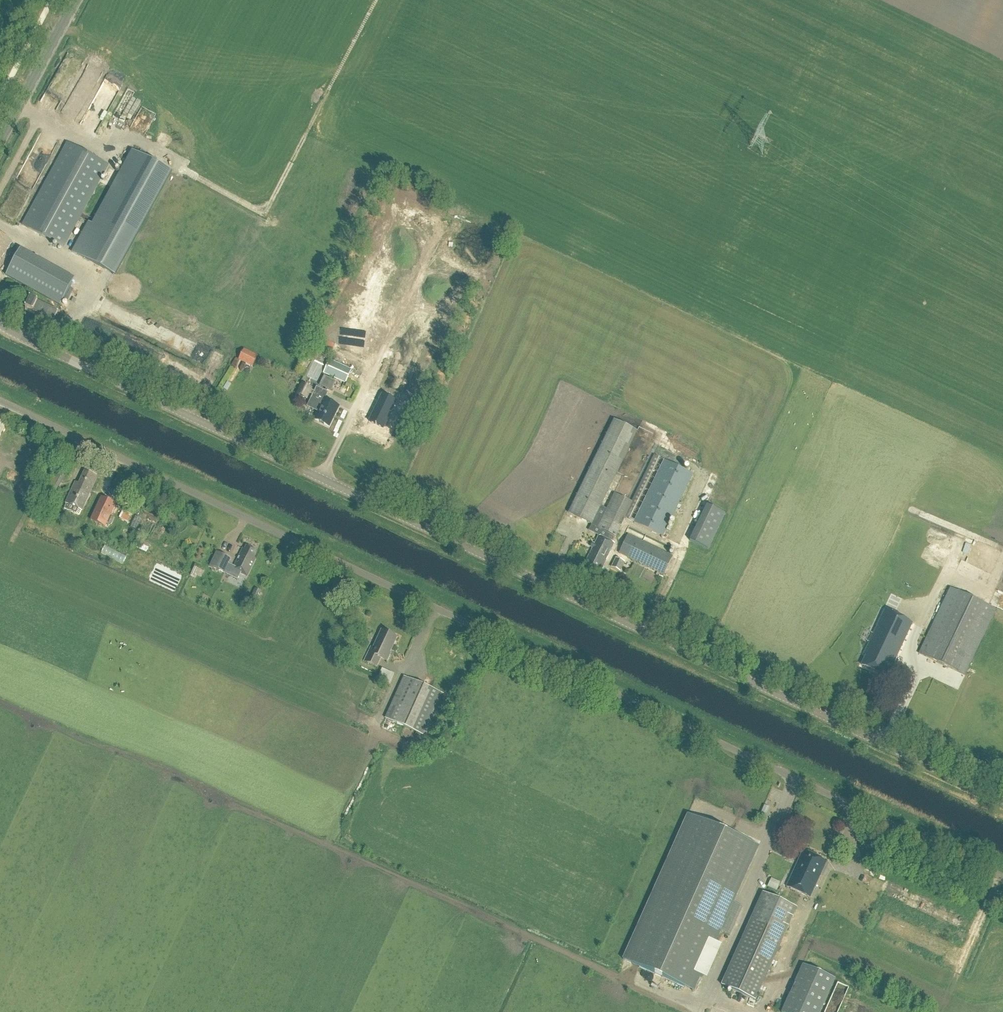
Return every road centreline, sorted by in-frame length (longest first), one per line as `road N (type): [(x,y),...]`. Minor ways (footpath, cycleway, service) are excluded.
road 1 (unclassified): [(1002,877),(0,402)]
road 2 (tertiary): [(1002,801),(0,328)]
road 3 (primary): [(0,143),(76,0)]

